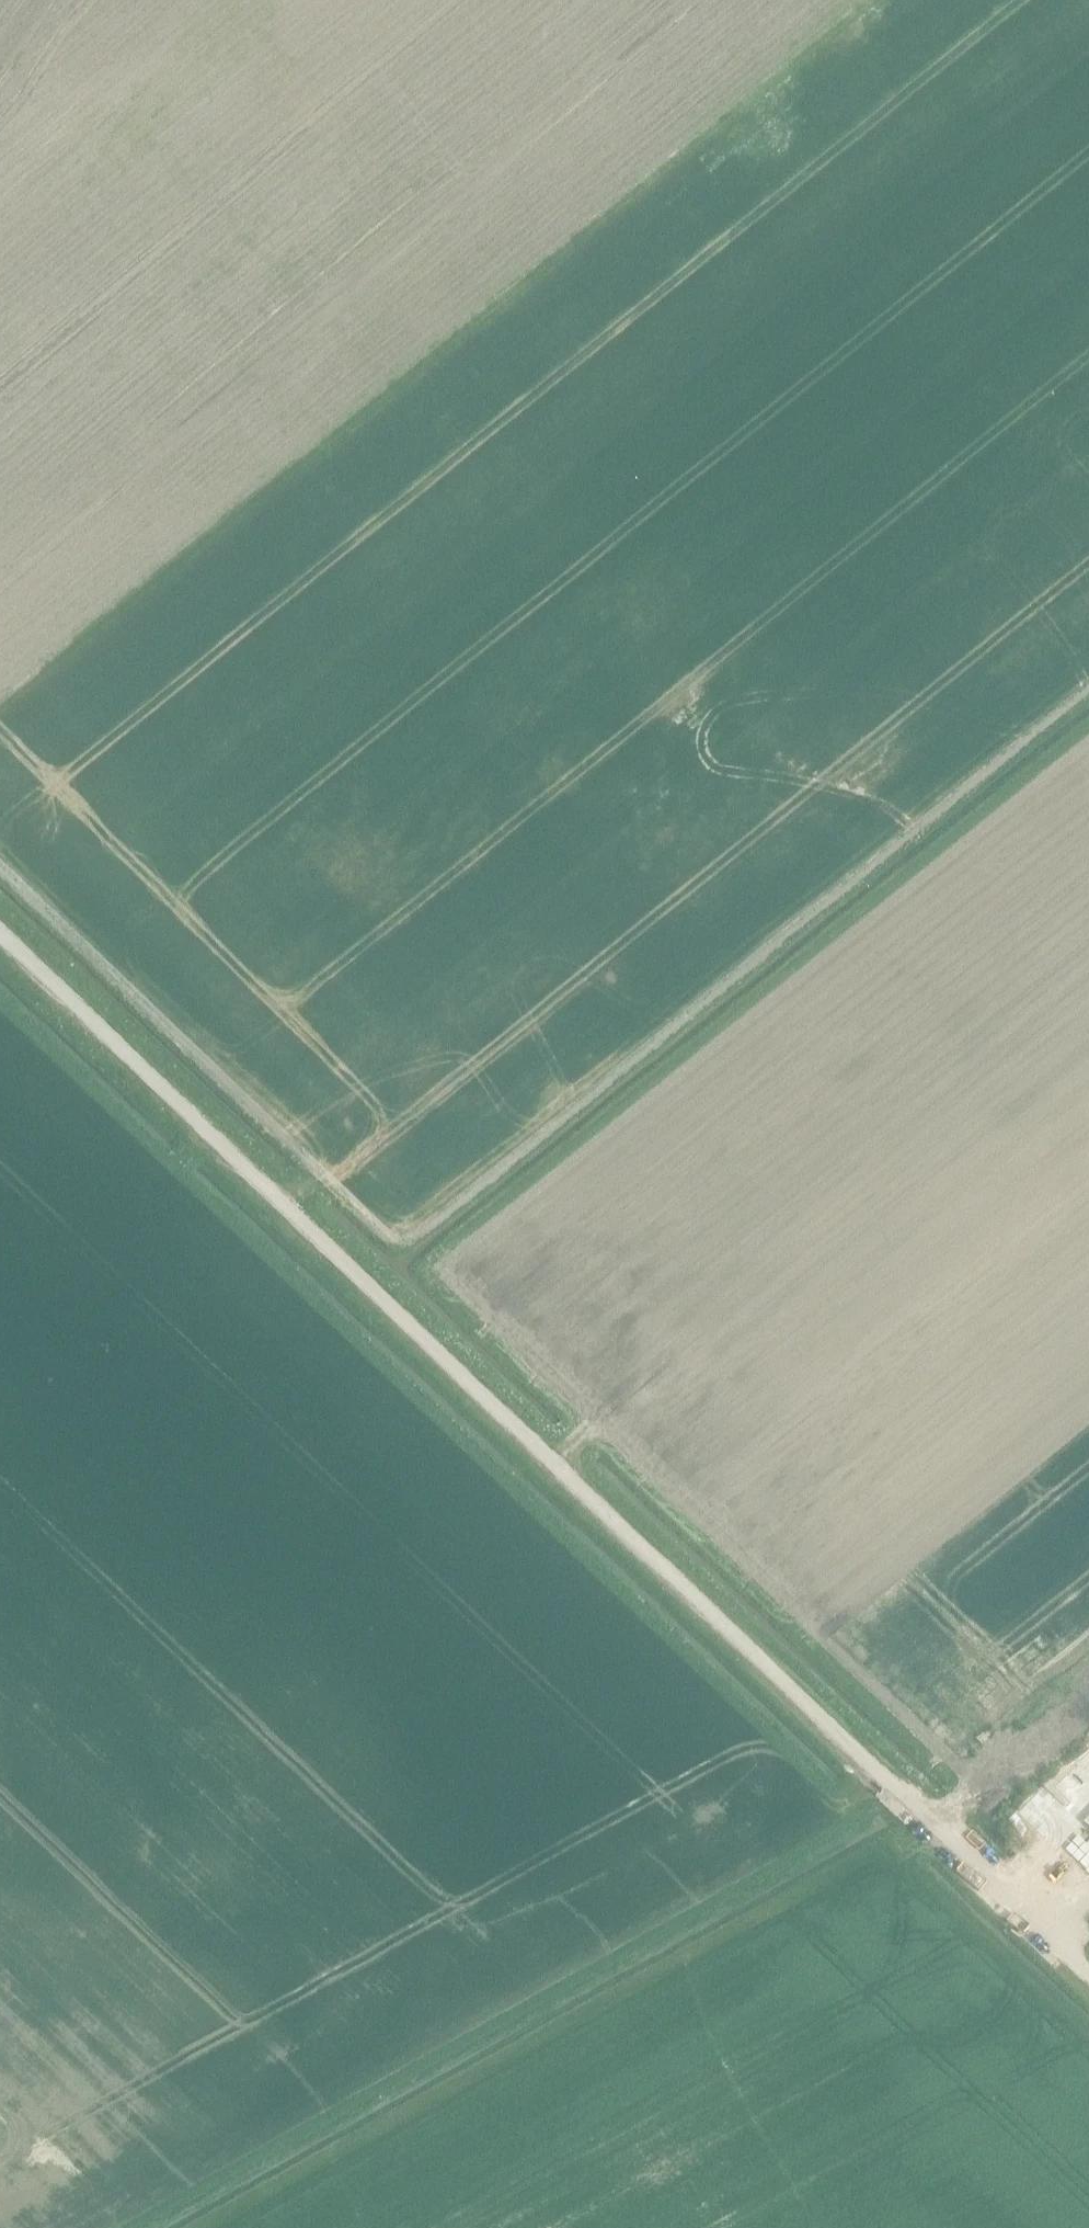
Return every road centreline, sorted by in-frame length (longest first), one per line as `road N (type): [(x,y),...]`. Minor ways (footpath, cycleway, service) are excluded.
road 1 (unclassified): [(1088,1974),(0,950)]

